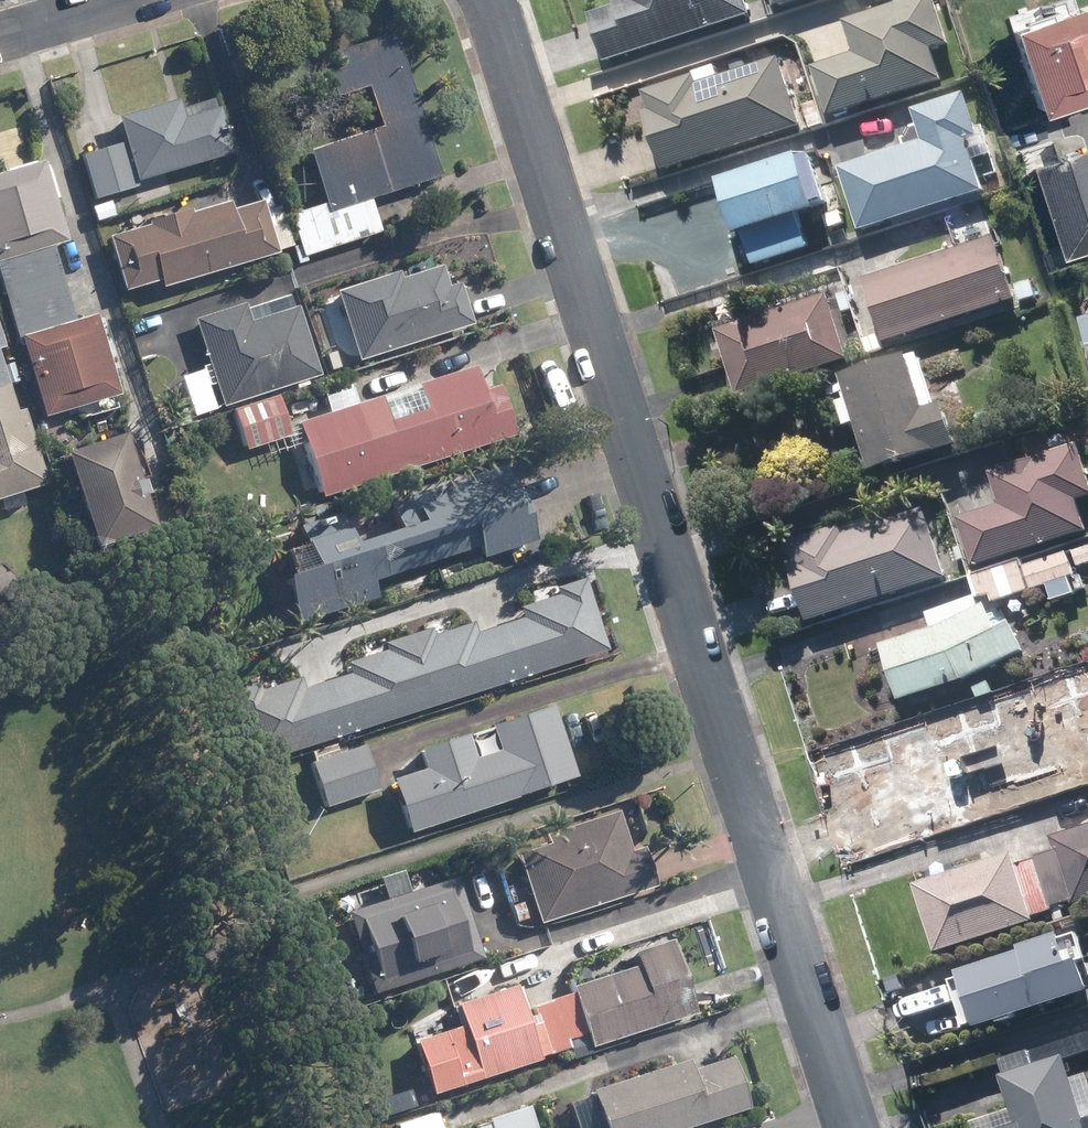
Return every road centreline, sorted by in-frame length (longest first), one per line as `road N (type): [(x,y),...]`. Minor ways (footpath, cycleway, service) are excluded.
road 1 (residential): [(850,1127),(483,0)]
road 2 (residential): [(0,38),(128,0)]

